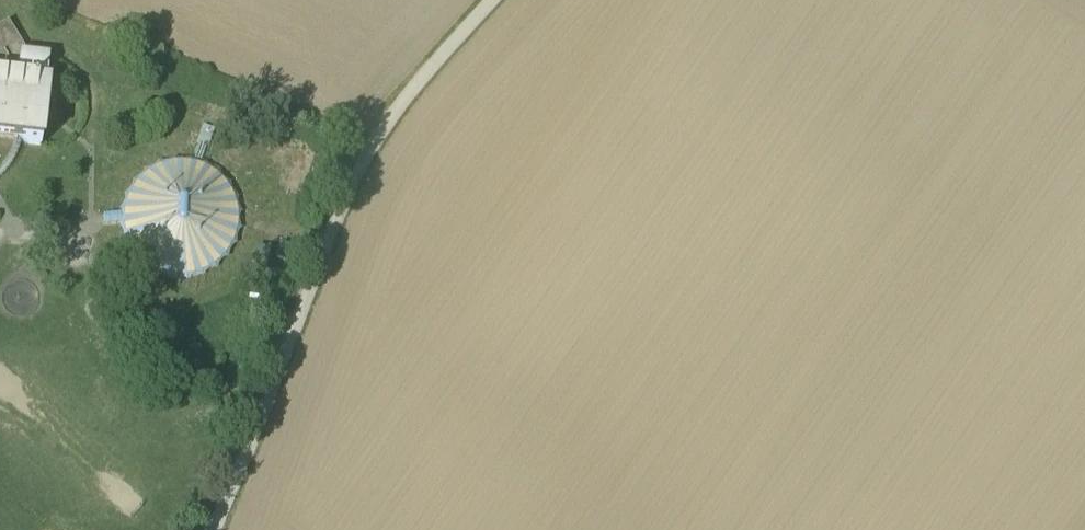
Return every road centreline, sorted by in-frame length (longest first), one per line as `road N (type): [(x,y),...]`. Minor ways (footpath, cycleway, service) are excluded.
road 1 (track): [(215,529),(363,155),(491,0)]

